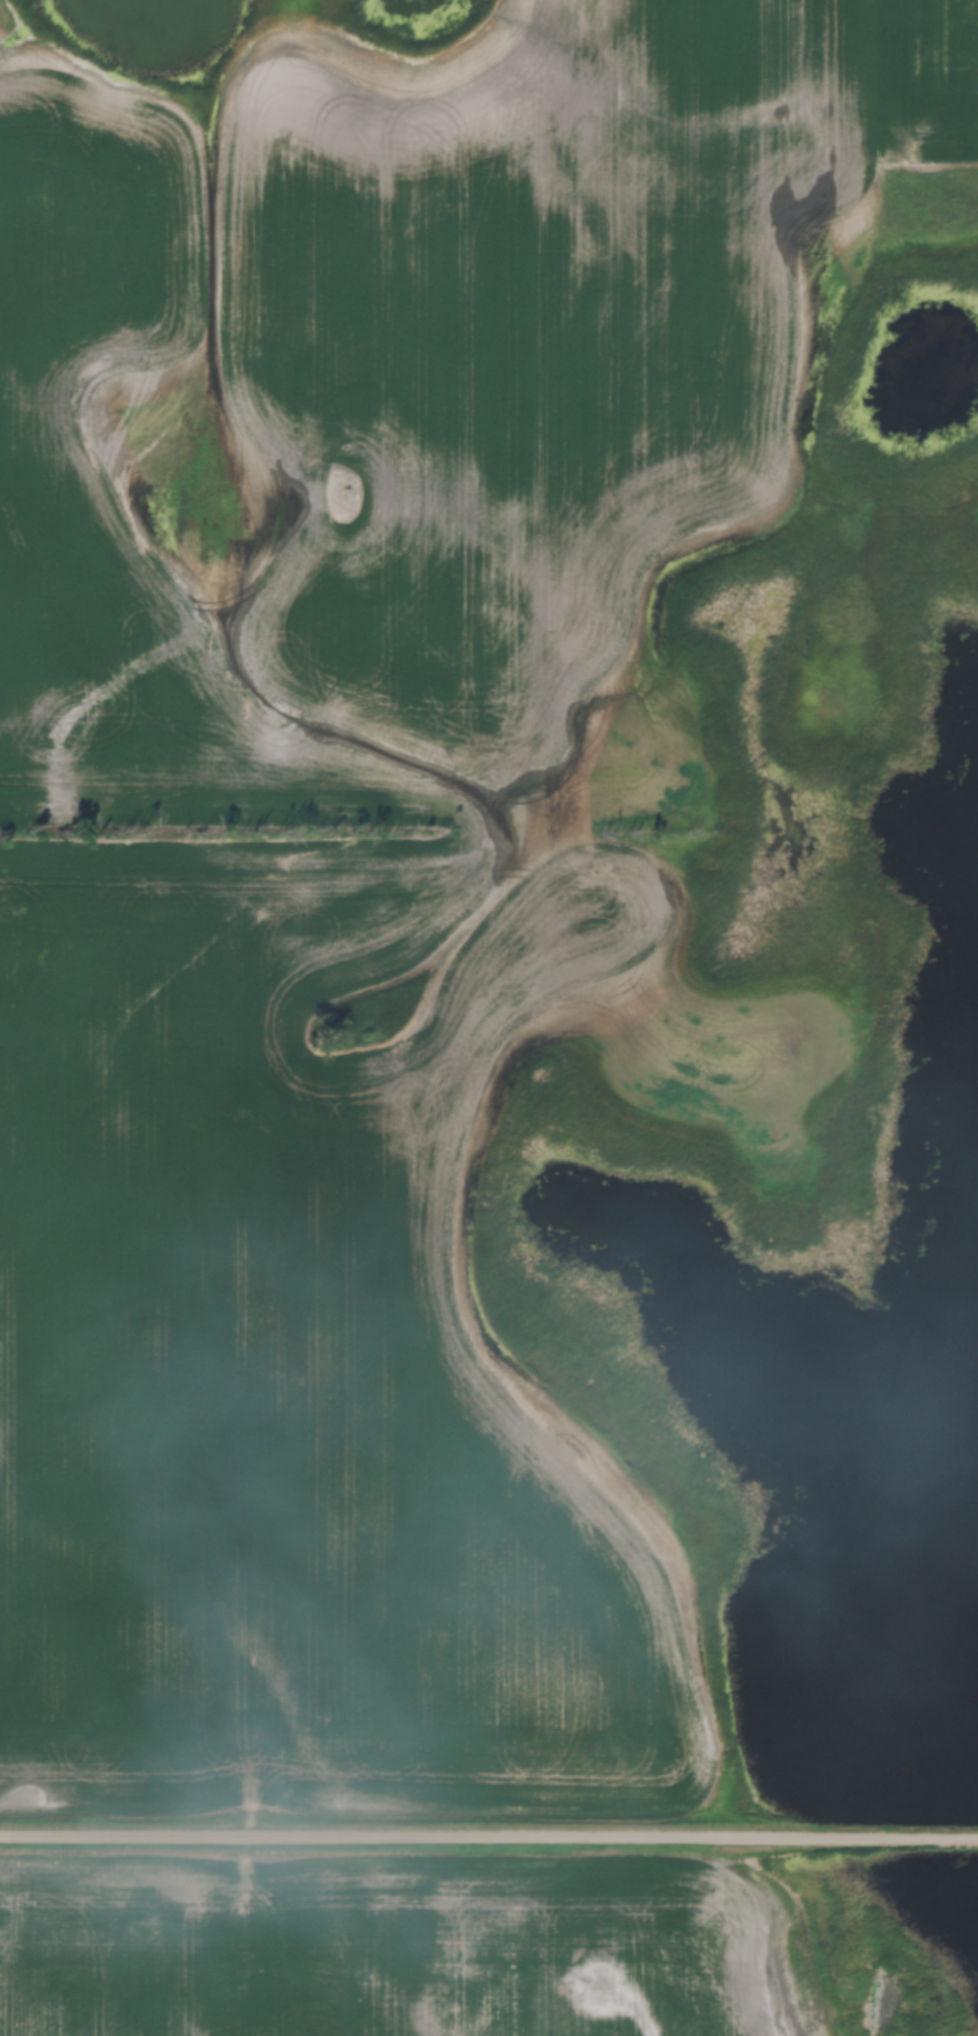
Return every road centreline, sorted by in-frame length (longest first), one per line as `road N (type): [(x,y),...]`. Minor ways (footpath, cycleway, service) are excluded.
road 1 (residential): [(977,1841),(0,1839)]

